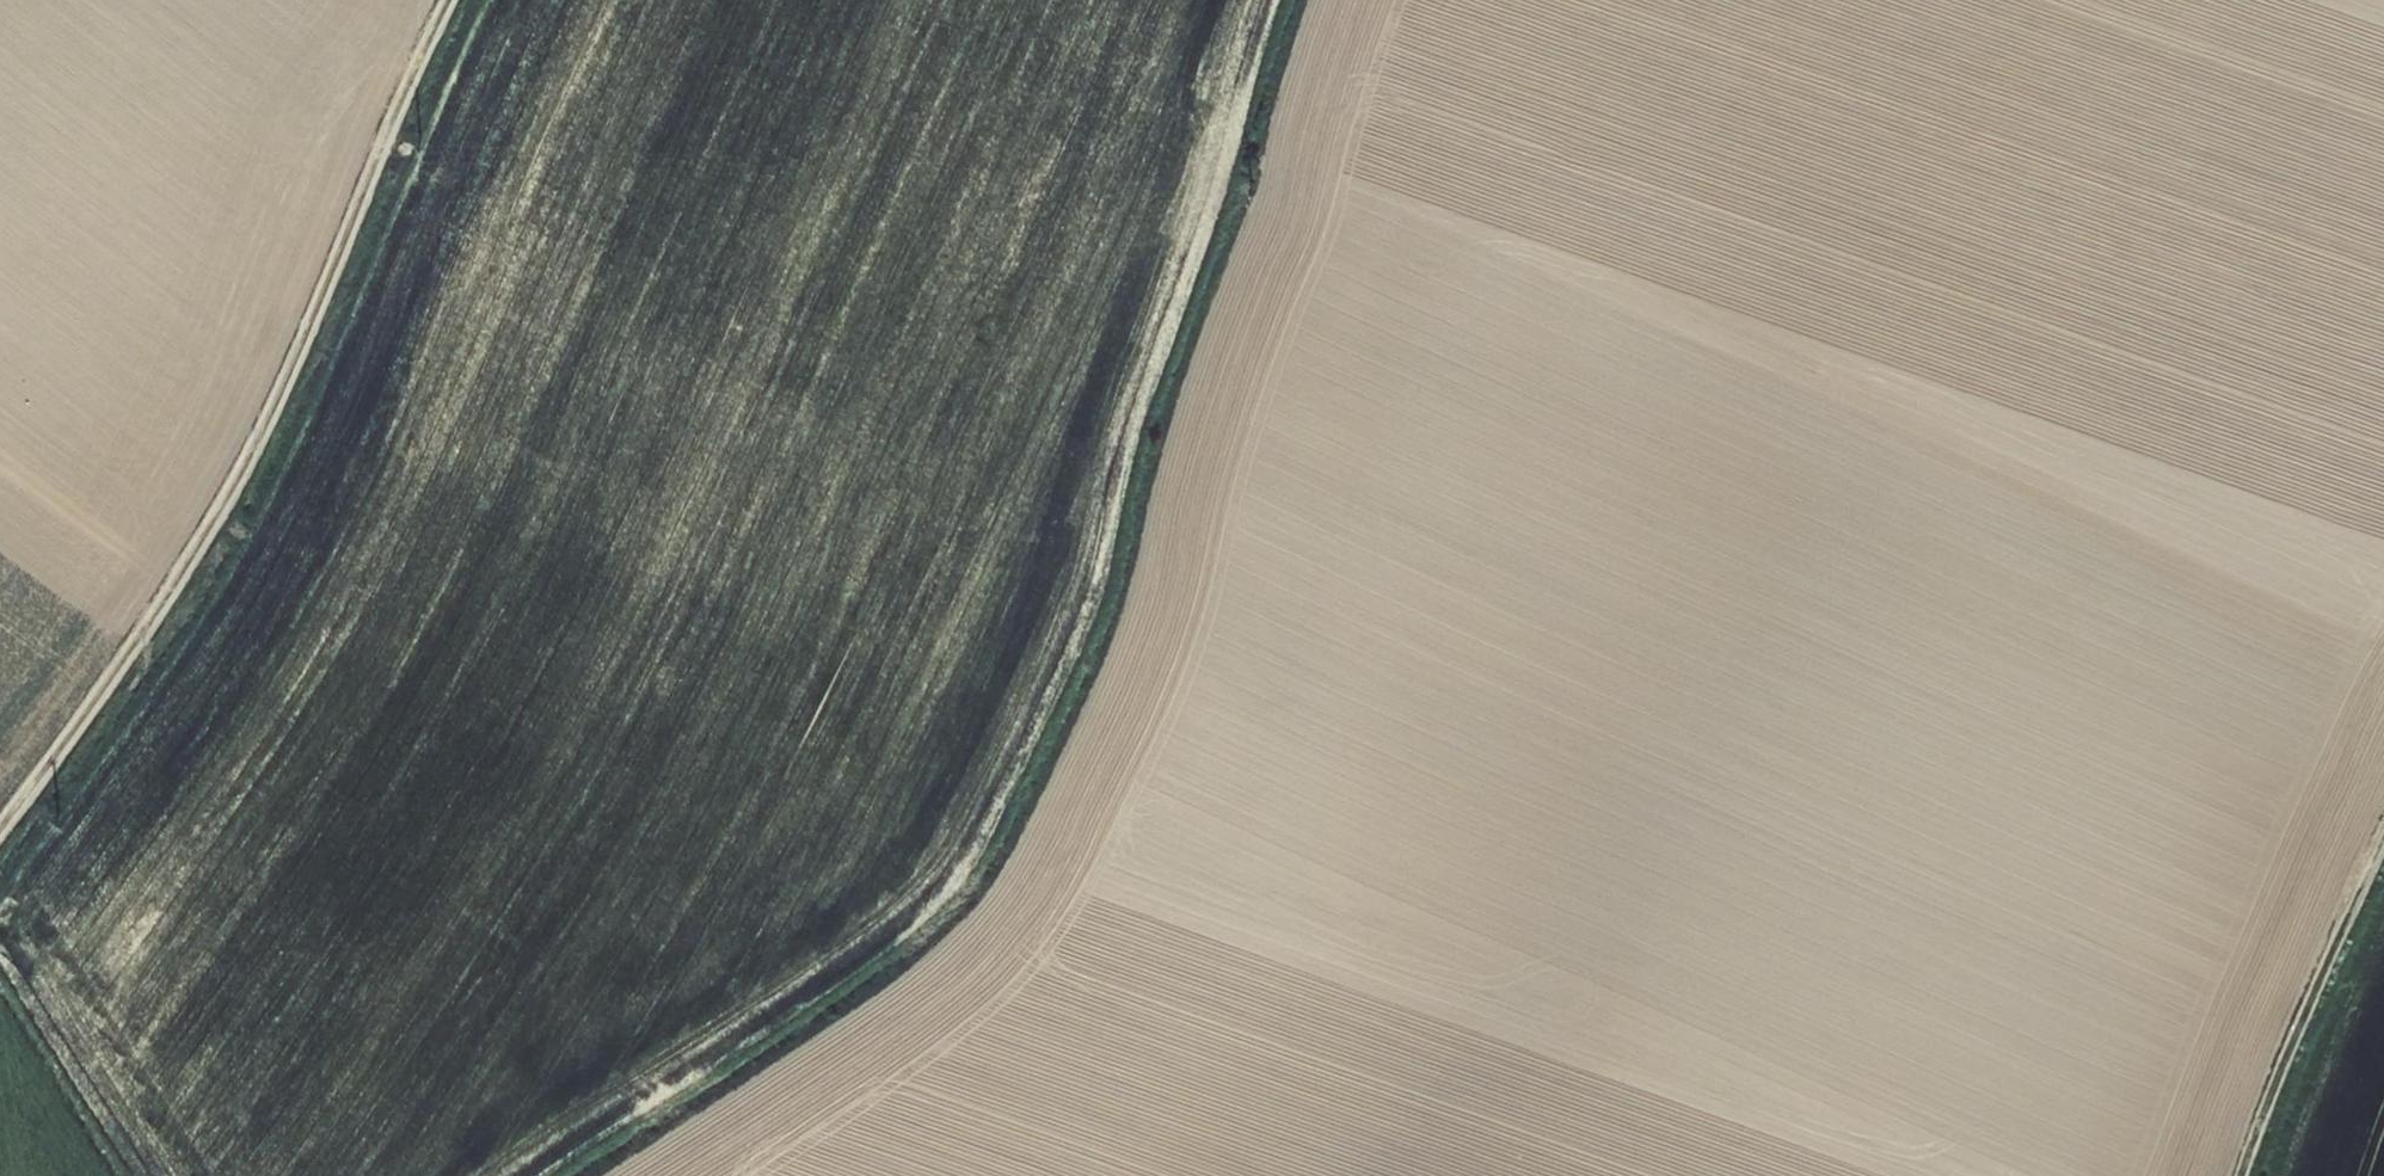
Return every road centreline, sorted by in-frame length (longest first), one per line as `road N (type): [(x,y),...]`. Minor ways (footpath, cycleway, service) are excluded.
road 1 (track): [(2239,1175),(2272,1082),(2383,843)]

